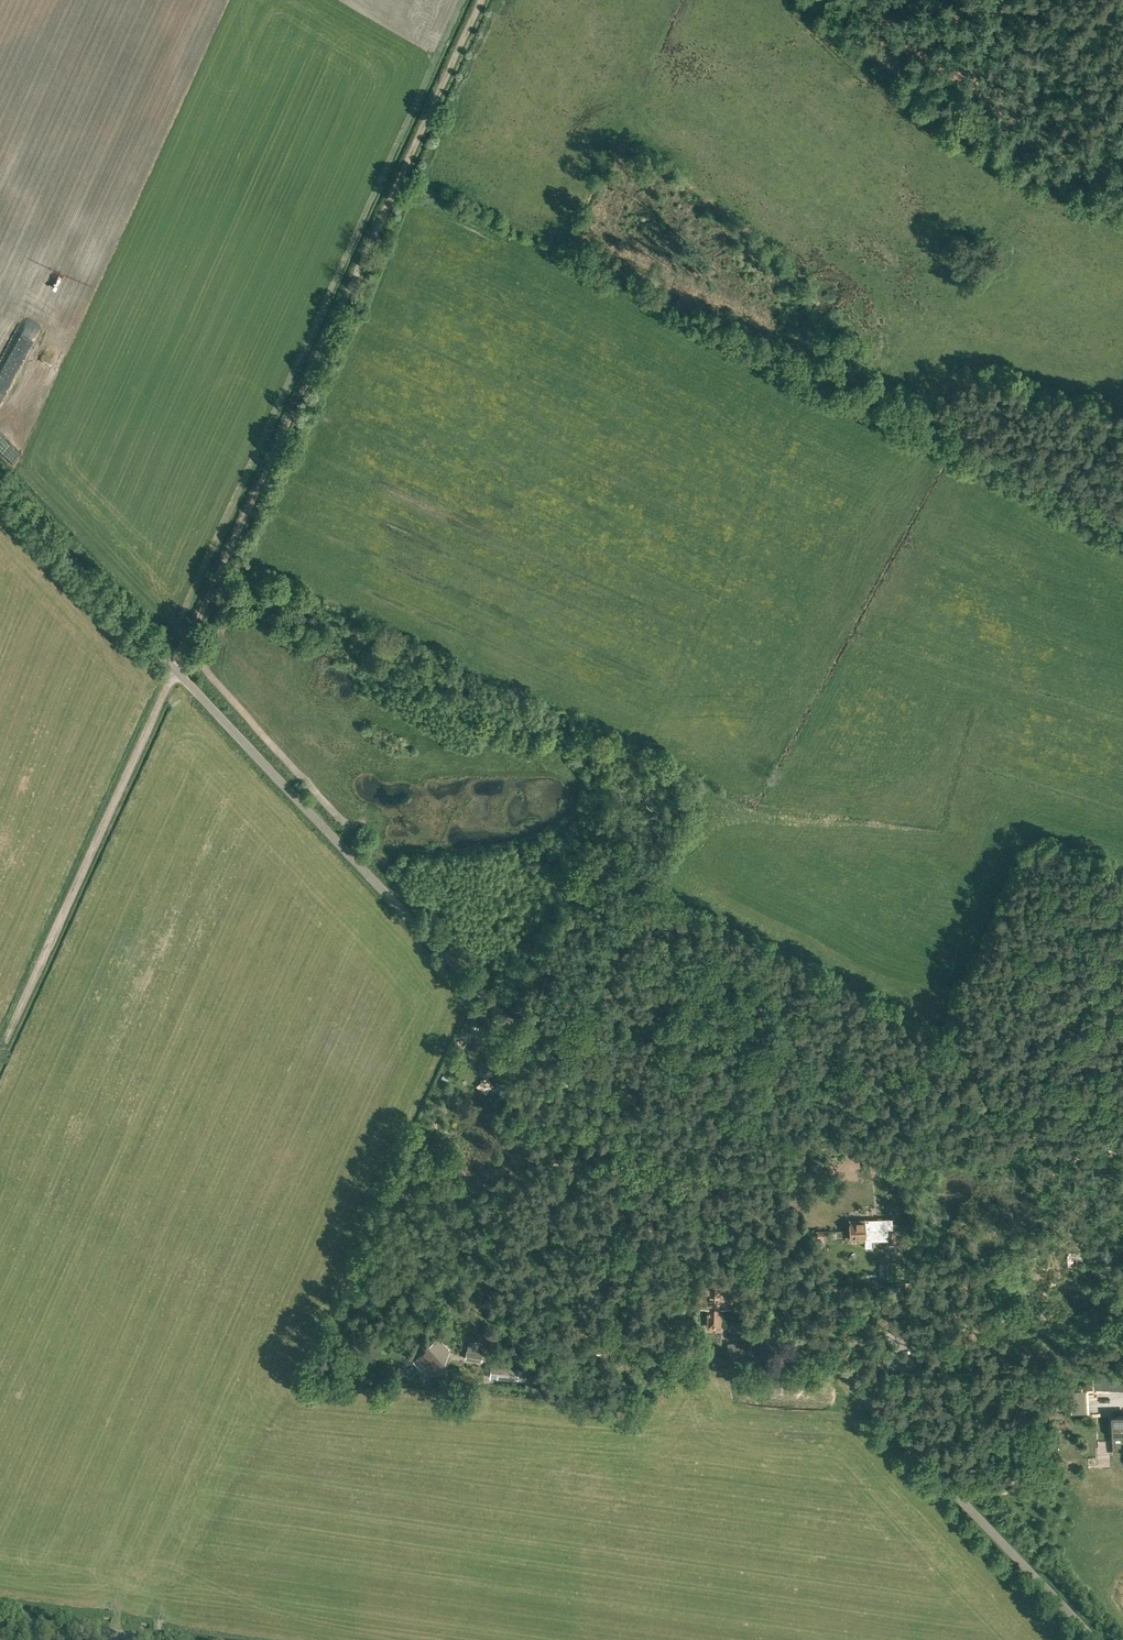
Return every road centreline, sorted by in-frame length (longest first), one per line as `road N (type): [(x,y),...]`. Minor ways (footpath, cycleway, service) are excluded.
road 1 (unclassified): [(1097,1639),(0,480)]
road 2 (track): [(481,0),(0,1054)]
road 3 (track): [(1122,523),(819,370)]
road 4 (unclassified): [(145,1639),(0,1619)]

